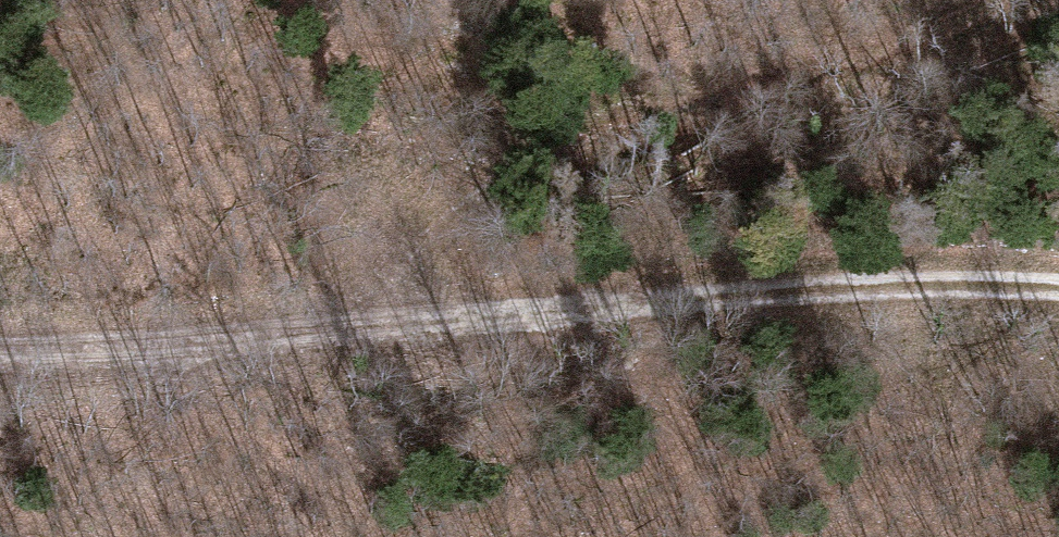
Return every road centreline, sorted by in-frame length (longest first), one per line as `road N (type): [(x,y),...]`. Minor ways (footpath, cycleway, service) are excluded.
road 1 (track): [(0,347),(916,292),(1058,294)]
road 2 (track): [(419,324),(415,253),(437,216),(510,170),(975,0)]

